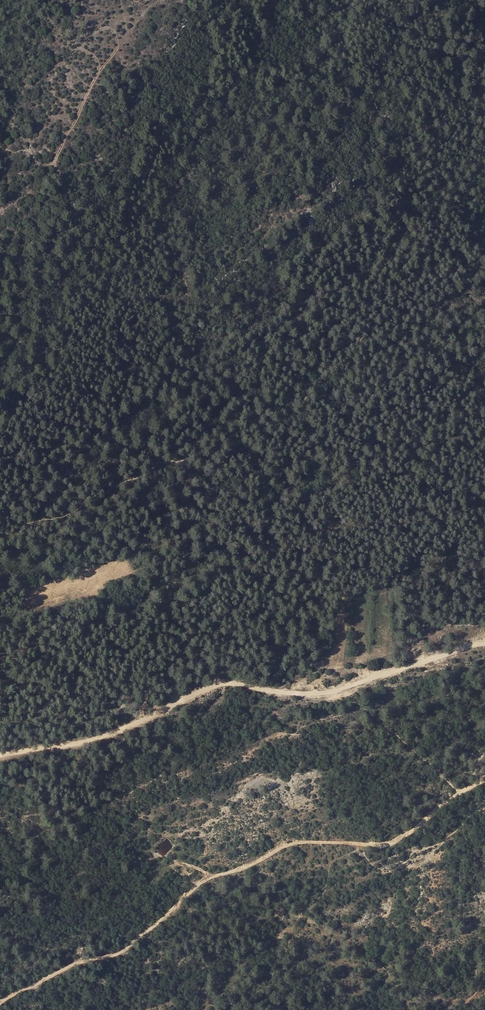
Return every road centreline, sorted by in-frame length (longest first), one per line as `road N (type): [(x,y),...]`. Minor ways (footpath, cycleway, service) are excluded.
road 1 (track): [(0,1004),(72,962),(127,948),(210,877),(246,870),(291,843),(394,843),(484,777)]
road 2 (track): [(0,756),(101,738),(223,683),(331,694),(484,644)]

